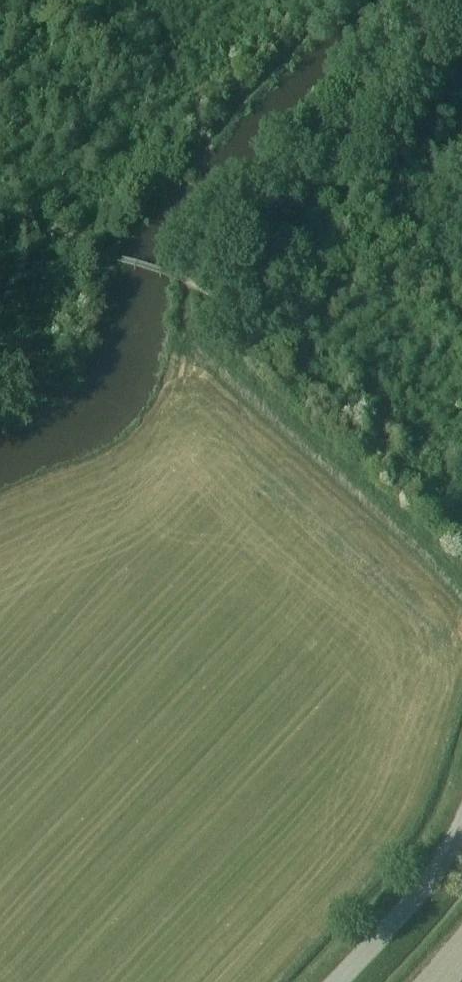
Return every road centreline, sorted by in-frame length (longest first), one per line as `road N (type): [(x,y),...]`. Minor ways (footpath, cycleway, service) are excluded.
road 1 (tertiary): [(333,981),(440,866),(461,823)]

